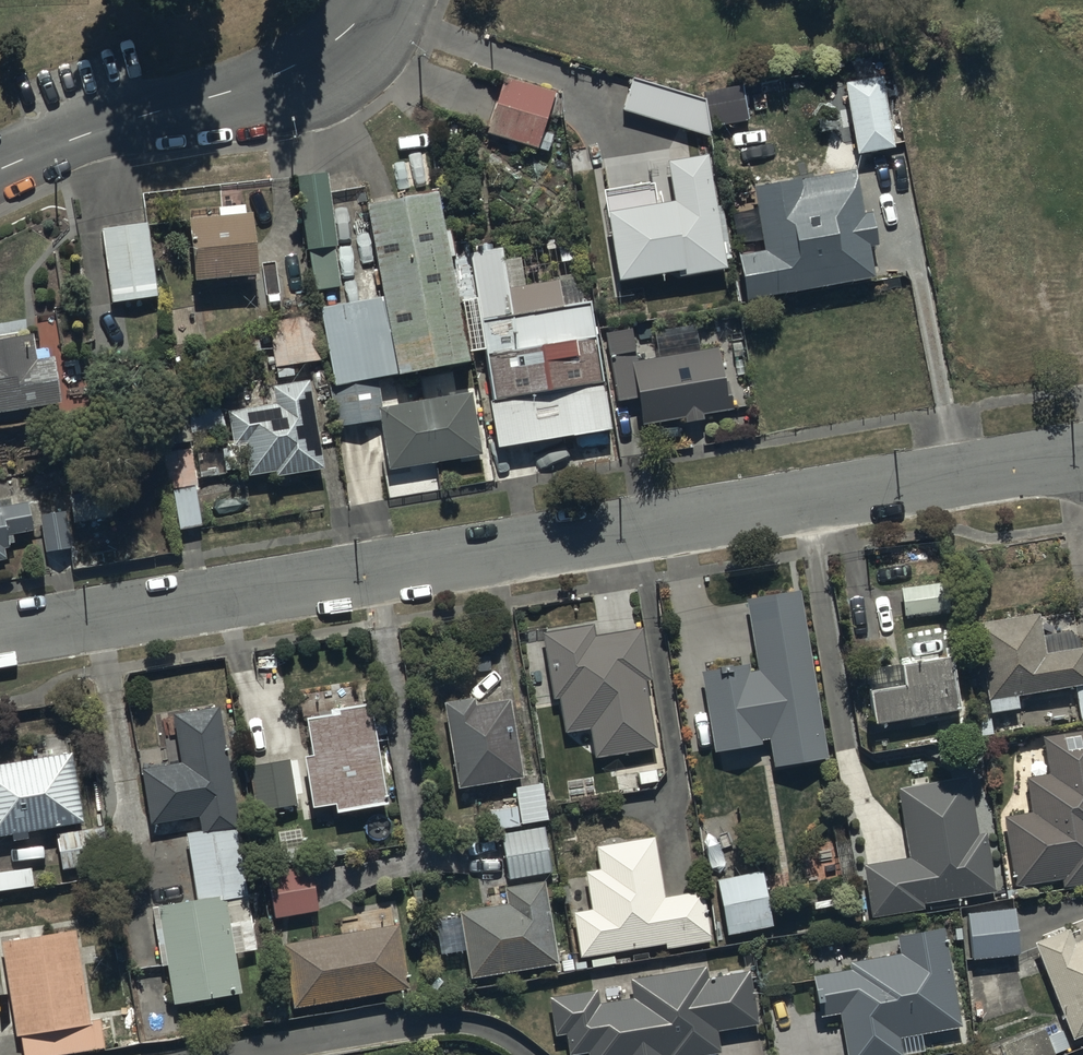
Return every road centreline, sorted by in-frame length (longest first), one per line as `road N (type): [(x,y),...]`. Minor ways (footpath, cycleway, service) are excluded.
road 1 (residential): [(0,637),(1082,458)]
road 2 (residential): [(0,166),(308,55),(369,0)]

